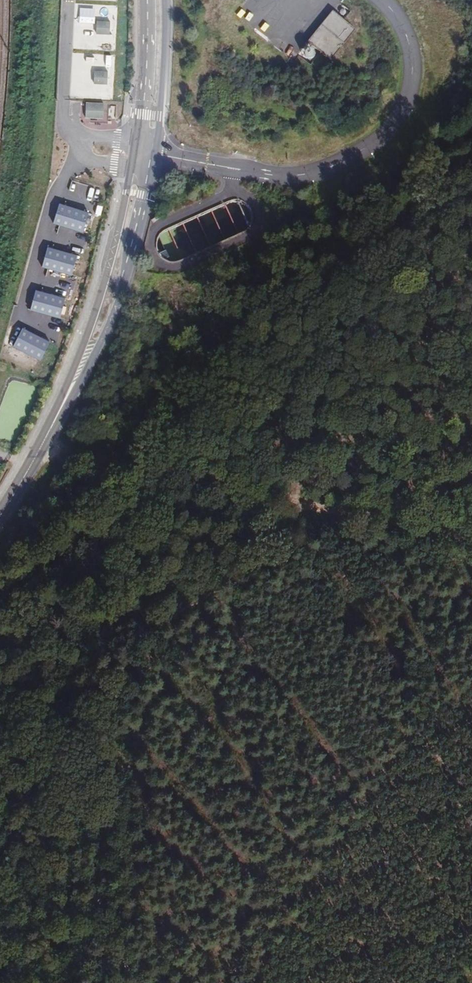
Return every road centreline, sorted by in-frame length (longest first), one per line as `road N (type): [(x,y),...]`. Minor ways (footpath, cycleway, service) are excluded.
road 1 (secondary): [(152,0),(150,108),(120,259),(67,393),(0,516)]
road 2 (track): [(471,538),(40,447)]

